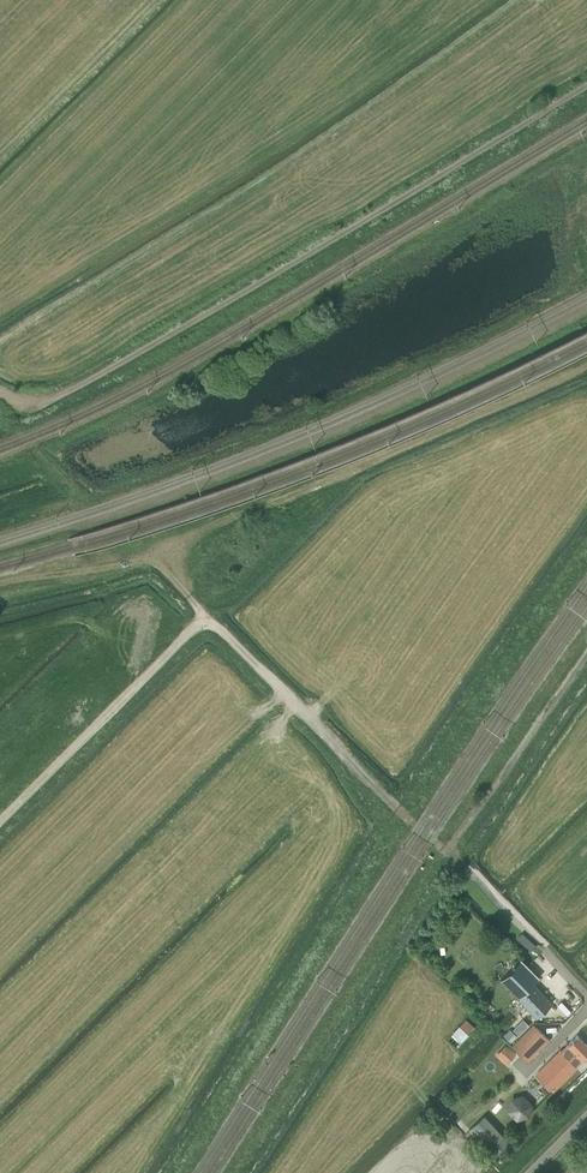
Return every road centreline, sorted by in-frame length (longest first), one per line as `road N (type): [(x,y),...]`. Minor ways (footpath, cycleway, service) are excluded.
road 1 (track): [(0,391),(49,401),(586,84)]
road 2 (track): [(162,569),(158,552),(173,541),(586,367)]
road 3 (track): [(395,806),(162,569),(134,562),(65,574)]
road 4 (track): [(0,820),(205,615)]

